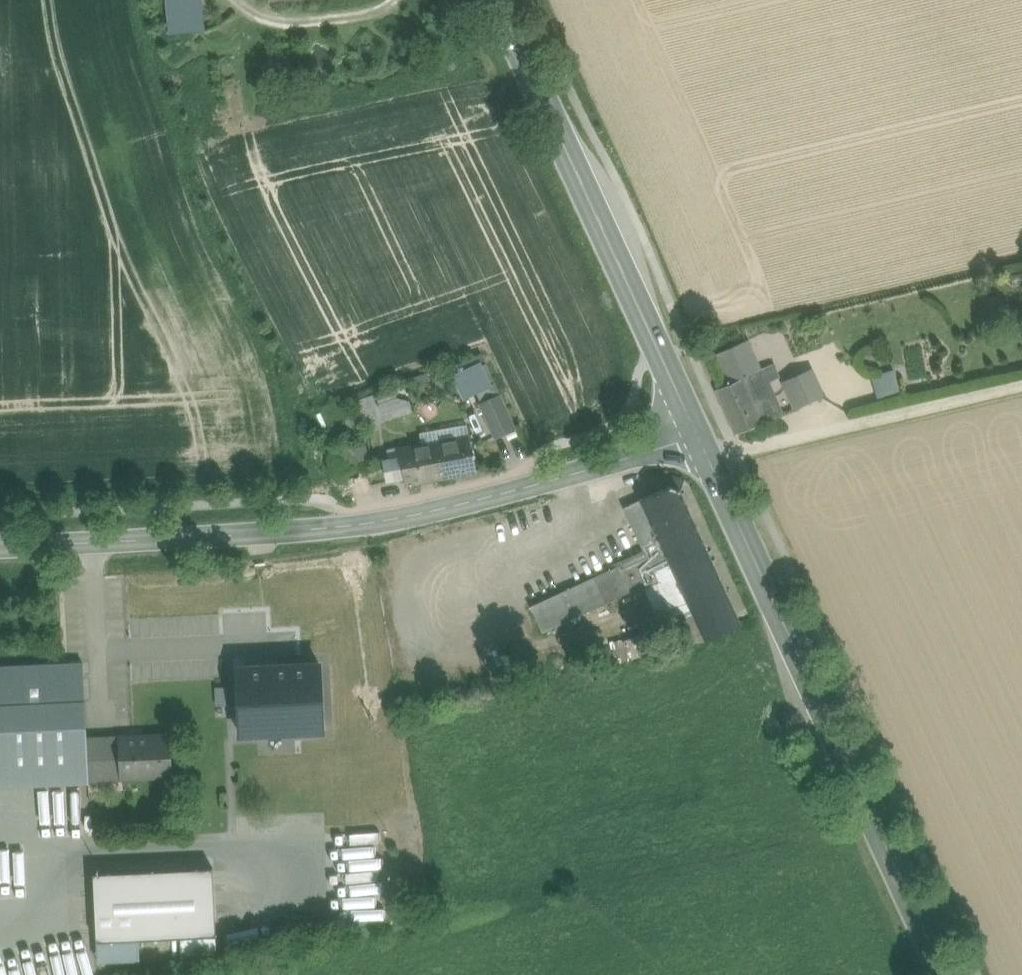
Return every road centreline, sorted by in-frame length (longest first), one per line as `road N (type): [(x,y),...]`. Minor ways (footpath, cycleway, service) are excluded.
road 1 (tertiary): [(0,547),(386,521),(698,436)]
road 2 (primary): [(698,436),(945,974)]
road 3 (primary): [(500,0),(698,436)]

